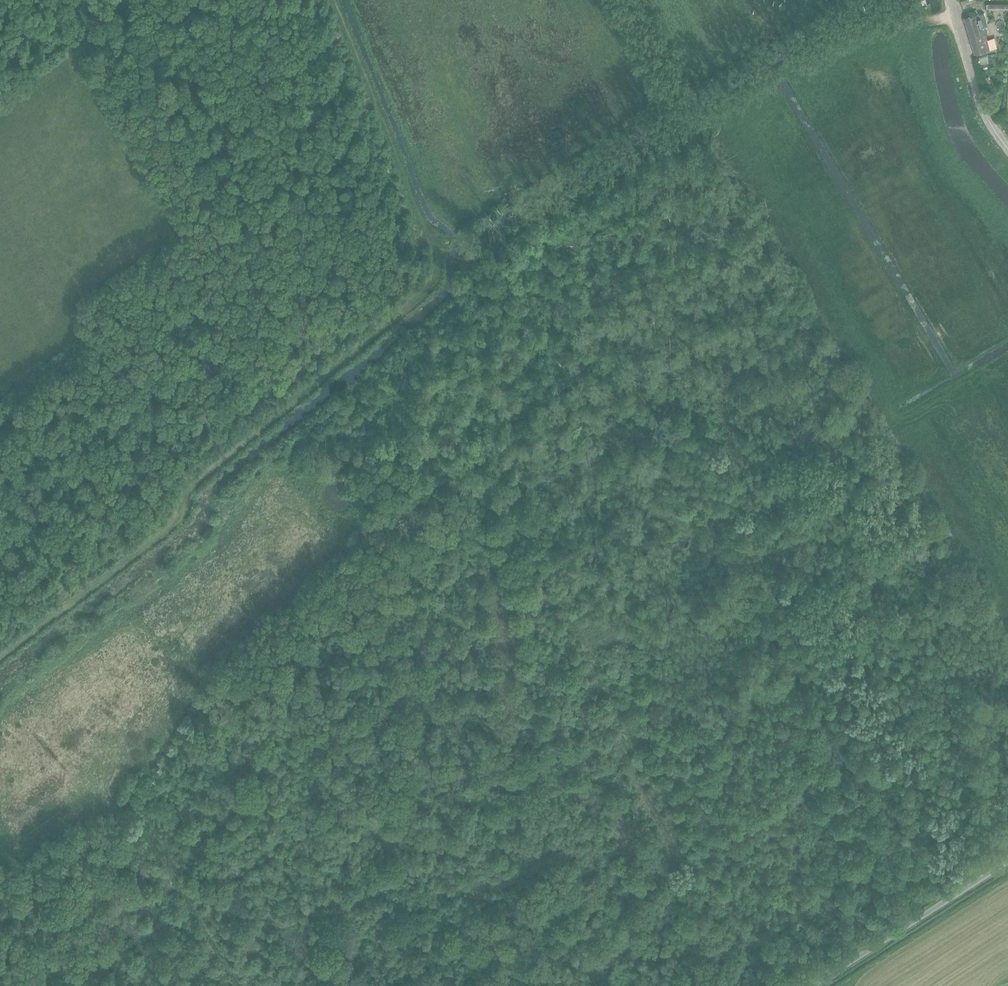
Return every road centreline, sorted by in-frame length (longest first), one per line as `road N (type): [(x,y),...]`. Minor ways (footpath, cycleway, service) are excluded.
road 1 (unclassified): [(812,985),(1007,861)]
road 2 (unclassified): [(1007,148),(980,100),(951,0)]

